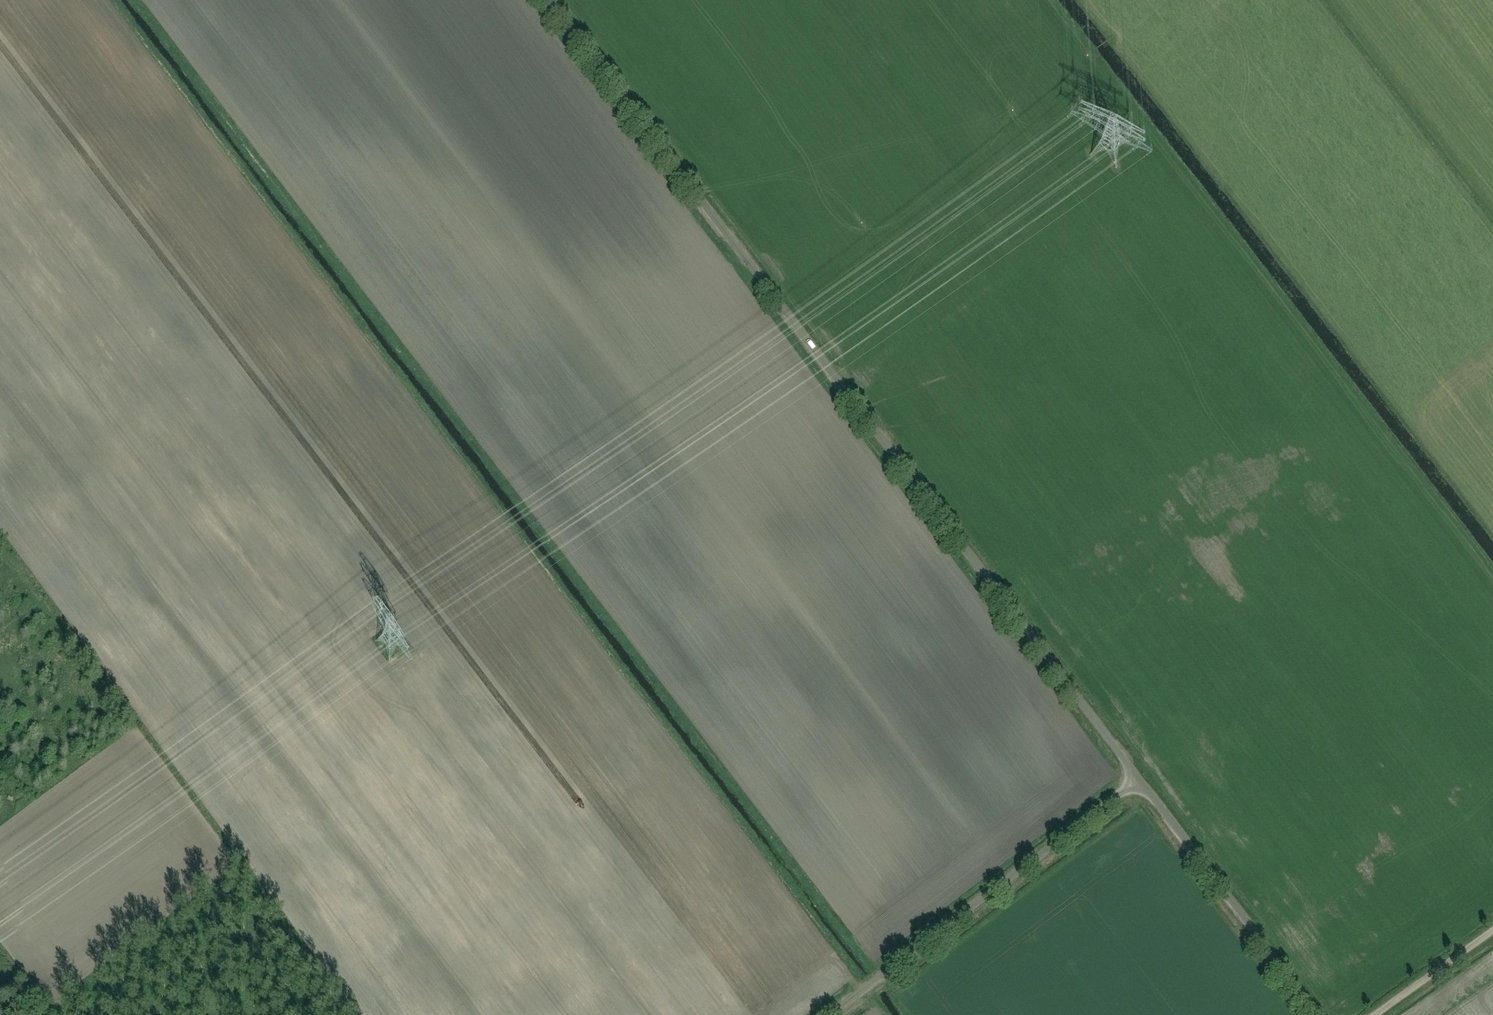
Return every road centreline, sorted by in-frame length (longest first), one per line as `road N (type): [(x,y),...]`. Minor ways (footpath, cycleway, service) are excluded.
road 1 (unclassified): [(1139,779),(550,0)]
road 2 (track): [(348,1014),(0,547)]
road 3 (unclassified): [(829,1014),(1139,779)]
road 4 (unclassified): [(1320,1014),(1139,779)]
road 5 (unclassified): [(1389,1014),(1492,943)]

